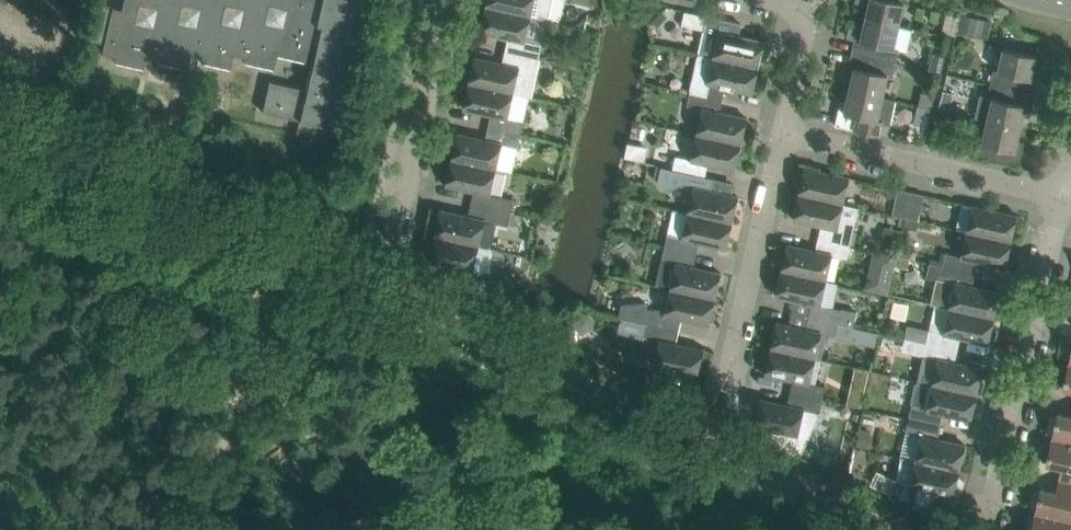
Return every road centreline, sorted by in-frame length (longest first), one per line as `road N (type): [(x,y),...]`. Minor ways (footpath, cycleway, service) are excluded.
road 1 (unclassified): [(889,529),(0,110)]
road 2 (residential): [(995,529),(1064,195)]
road 3 (residential): [(1064,195),(783,134)]
road 4 (residential): [(723,409),(783,134)]
road 5 (residential): [(390,246),(448,0)]
road 6 (residential): [(783,134),(805,15),(772,0)]

